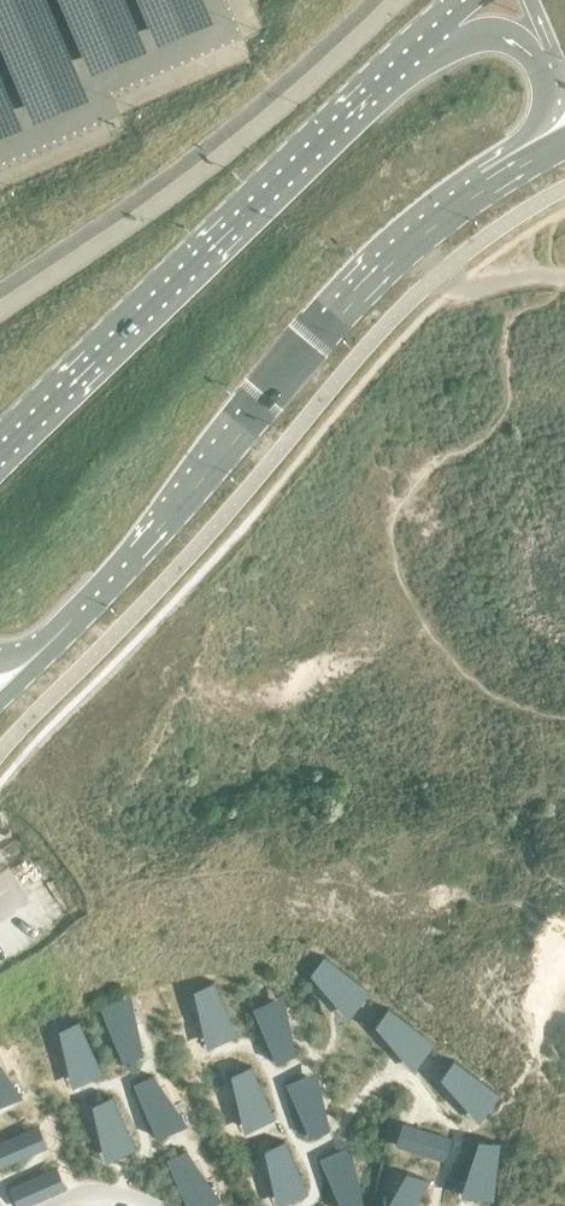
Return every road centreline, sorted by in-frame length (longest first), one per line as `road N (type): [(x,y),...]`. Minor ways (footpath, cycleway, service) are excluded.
road 1 (primary): [(64,640),(327,323),(406,242),(502,175)]
road 2 (primary): [(419,44),(0,455)]
road 3 (primary): [(549,60),(519,41),(478,32),(419,44)]
road 4 (primary): [(502,175),(556,104),(549,60)]

